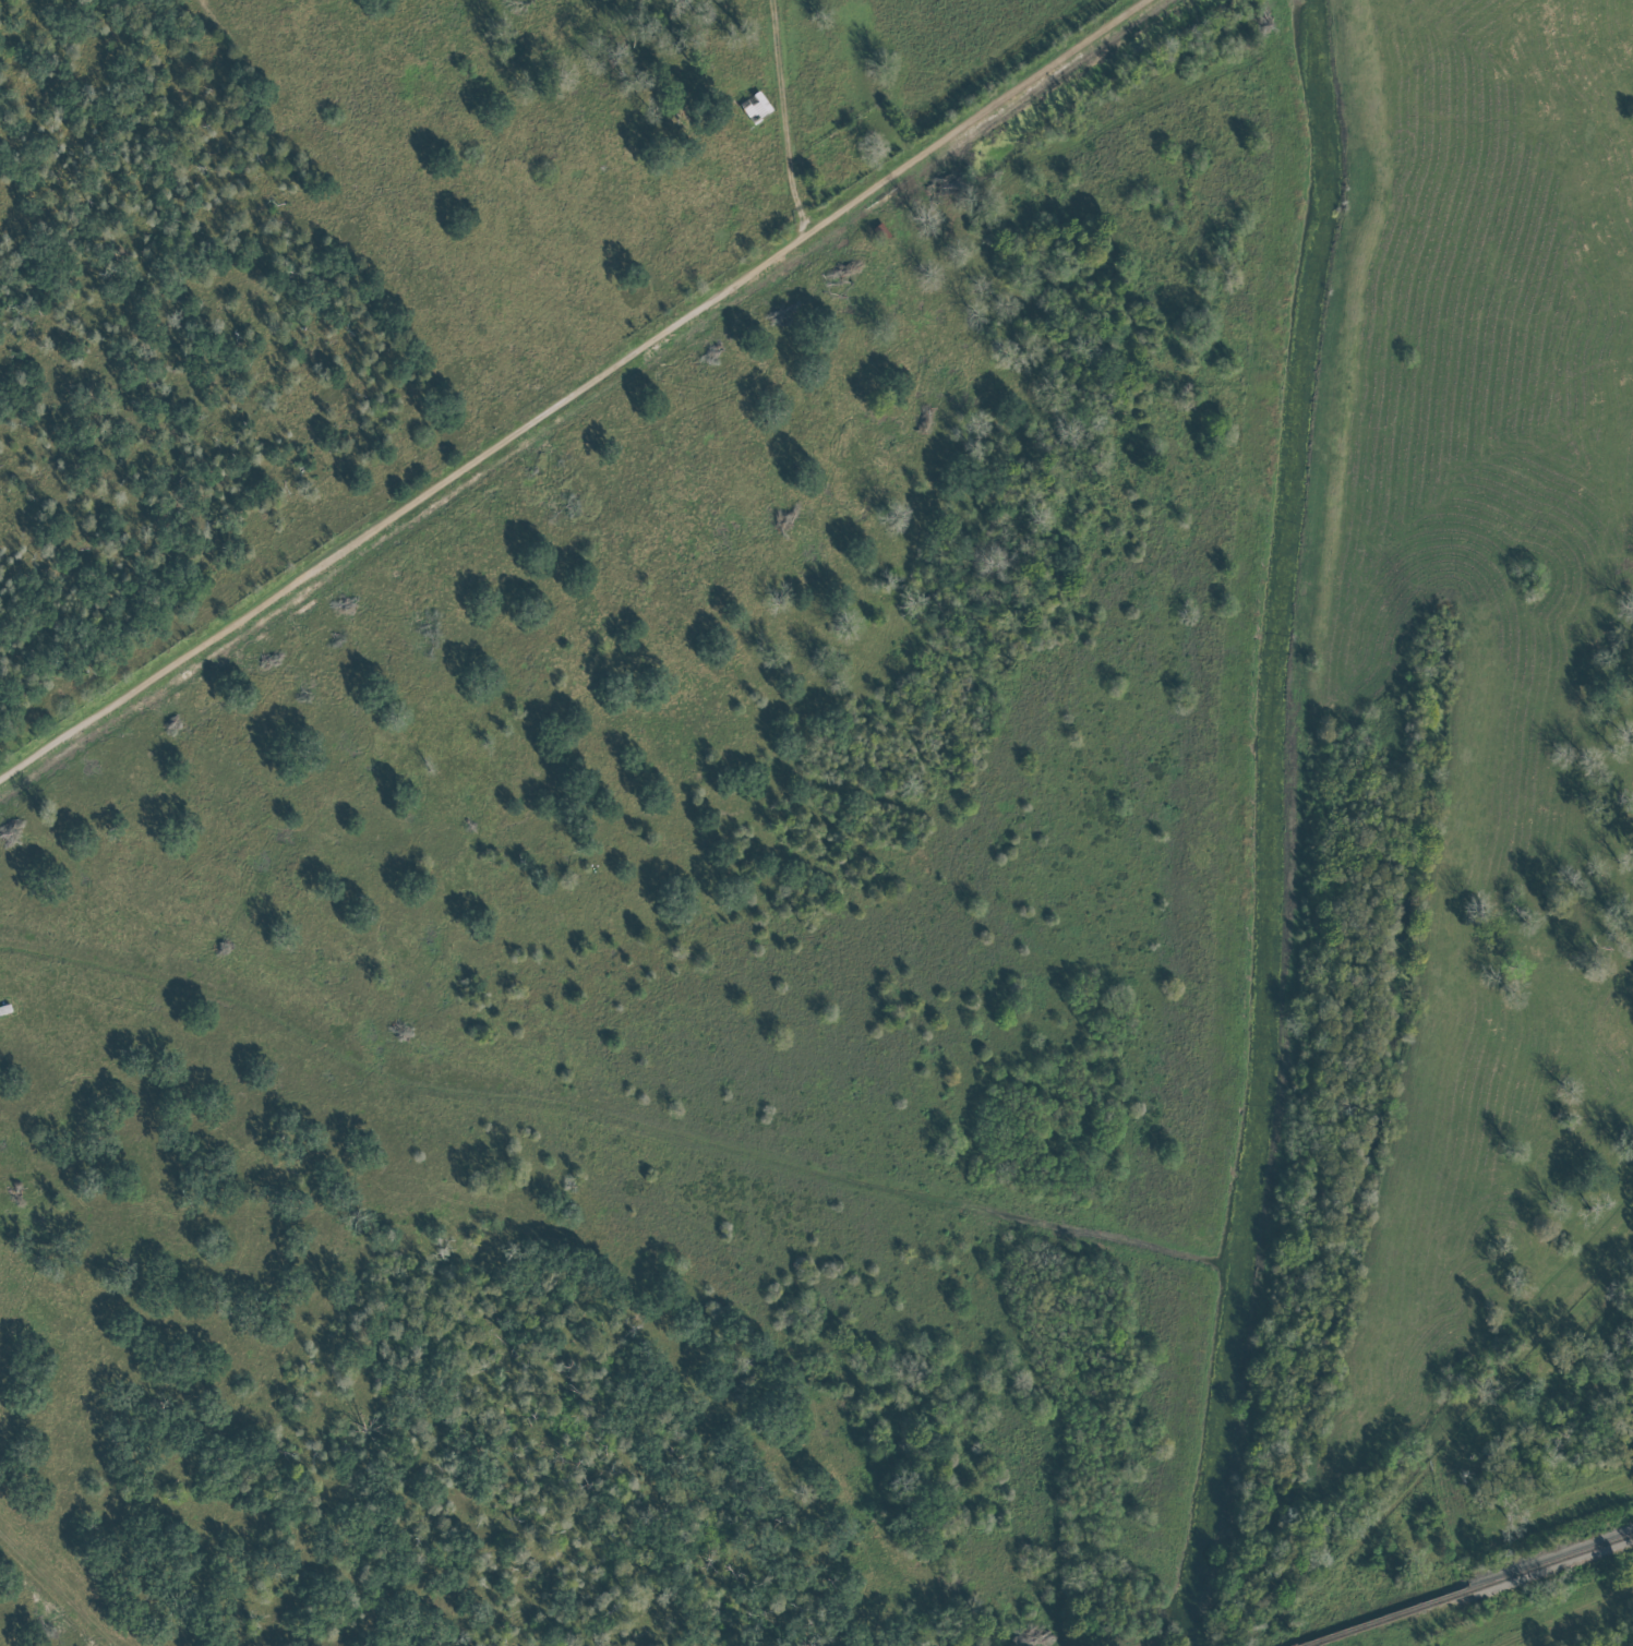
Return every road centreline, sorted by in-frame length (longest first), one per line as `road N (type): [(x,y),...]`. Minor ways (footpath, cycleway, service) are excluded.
road 1 (residential): [(0,784),(1161,0)]
road 2 (track): [(1632,1199),(1385,1450),(1321,1566),(1296,1595),(1266,1619),(1177,1645)]
road 3 (track): [(116,1645),(0,1533)]

